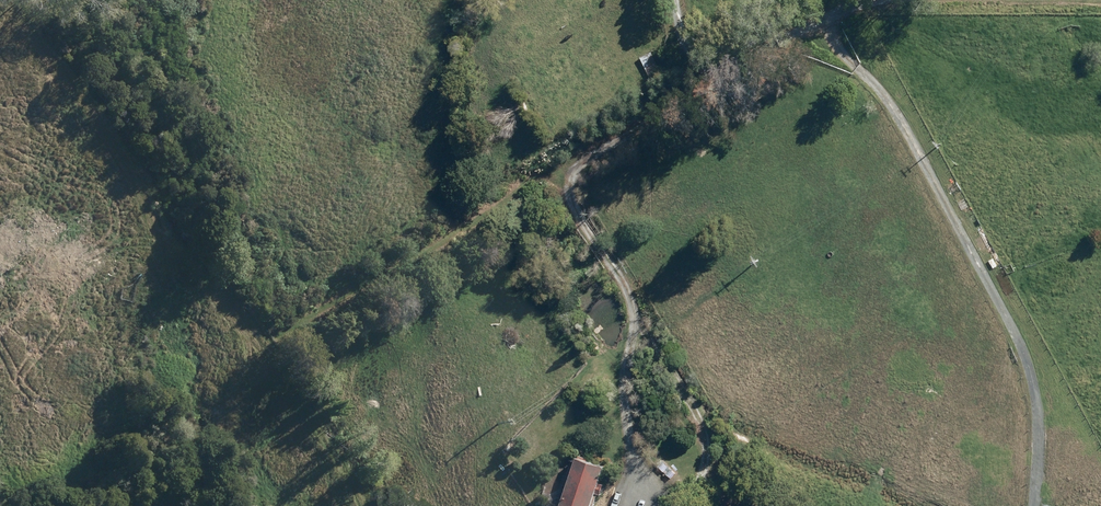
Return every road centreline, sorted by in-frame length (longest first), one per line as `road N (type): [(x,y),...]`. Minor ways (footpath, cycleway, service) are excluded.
road 1 (track): [(367,505),(152,210),(17,0)]
road 2 (track): [(585,139),(572,172),(583,220),(620,279),(627,319),(621,405),(650,468),(675,480),(690,476),(706,442),(641,340)]
road 3 (track): [(1033,505),(1035,391),(1007,322),(885,96),(844,60),(822,23)]
road 4 (track): [(585,139),(259,357)]
road 5 (track): [(869,0),(585,139)]

